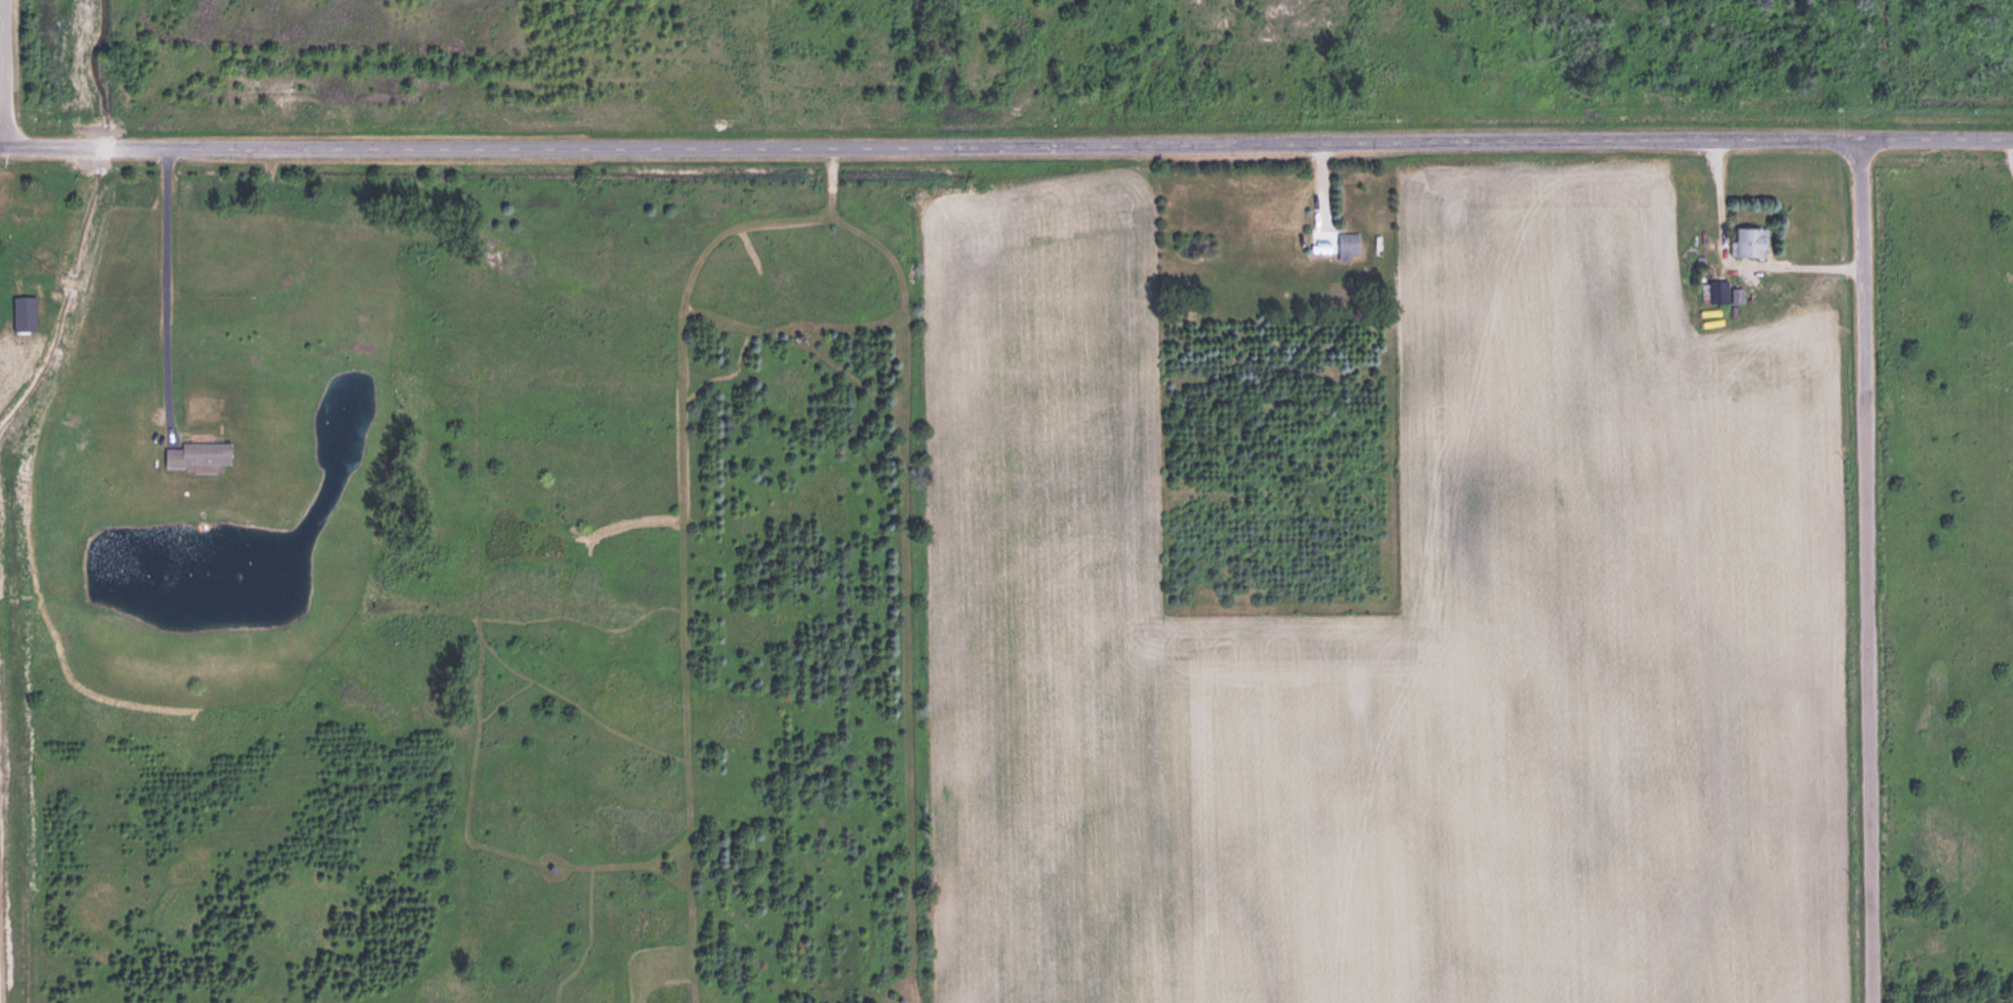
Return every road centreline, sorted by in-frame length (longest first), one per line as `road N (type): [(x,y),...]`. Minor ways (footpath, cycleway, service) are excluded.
road 1 (residential): [(0,144),(2012,139)]
road 2 (residential): [(1872,1002),(1861,137)]
road 3 (residential): [(2,0),(0,178)]

